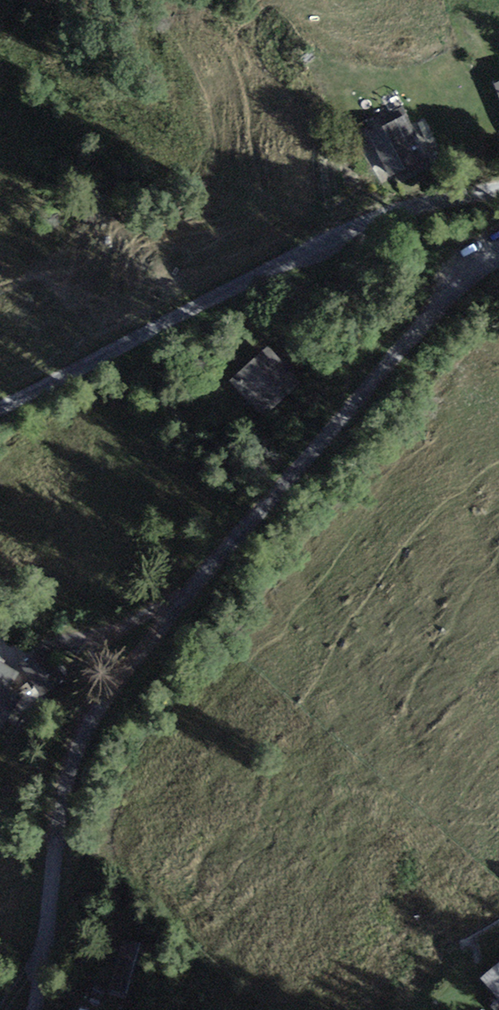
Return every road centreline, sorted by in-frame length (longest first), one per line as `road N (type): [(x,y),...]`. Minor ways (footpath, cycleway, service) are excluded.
road 1 (unclassified): [(498,253),(446,292),(245,523),(98,708),(73,758),(56,825),(37,996)]
road 2 (unclassified): [(498,190),(362,223),(0,408)]

